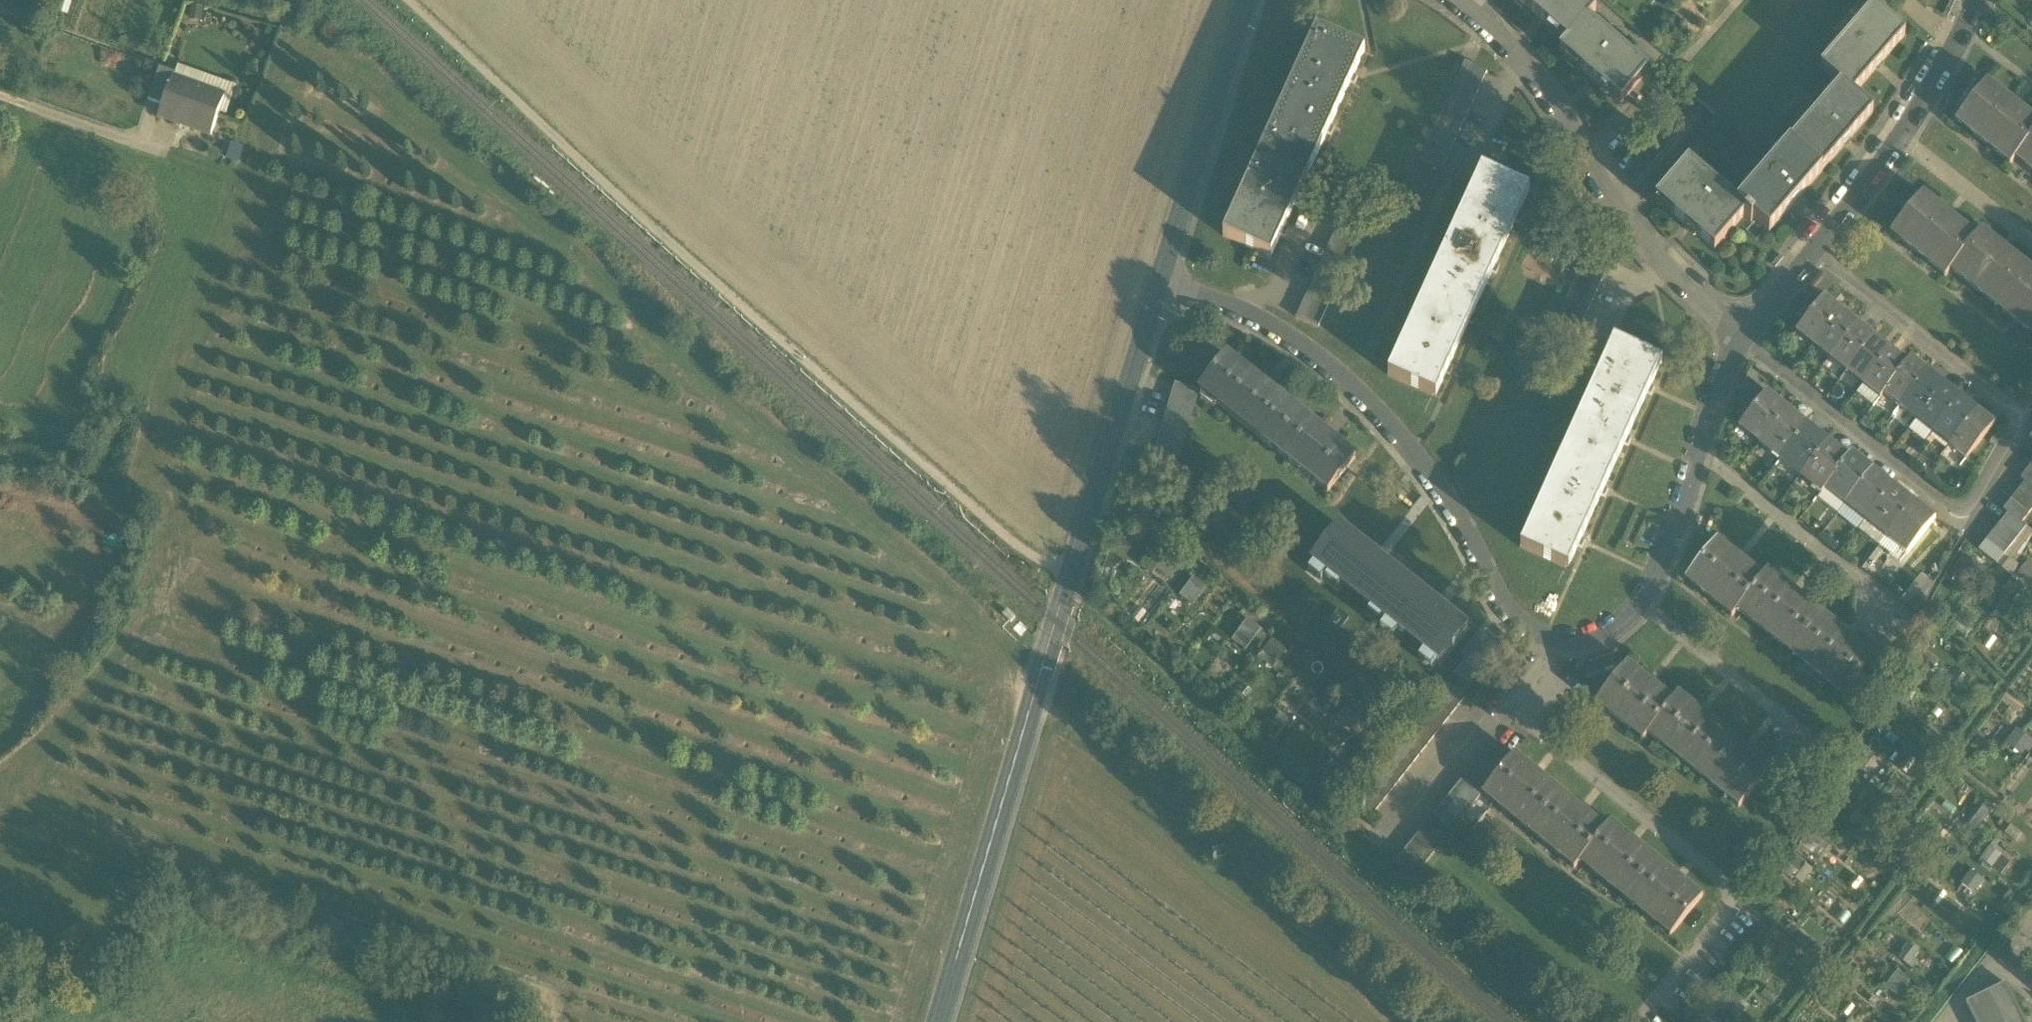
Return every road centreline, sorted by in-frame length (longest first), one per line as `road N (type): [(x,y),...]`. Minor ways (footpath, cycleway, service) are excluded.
road 1 (track): [(1067,588),(616,197),(407,0)]
road 2 (unclassified): [(938,1021),(1162,284)]
road 3 (residential): [(1742,341),(1947,509),(1970,505),(2016,425),(2014,410),(1809,249)]
road 4 (residential): [(1162,284),(1233,311),(1314,357),(1406,437),(1498,602),(1544,643)]
road 5 (residential): [(1544,643),(1508,703),(1750,906),(1657,1021)]
road 6 (residential): [(1742,341),(1637,219),(1559,100),(1489,20),(1458,0)]
road 7 (residential): [(1809,249),(1899,126),(1970,0)]
road 8 (unclassified): [(1162,284),(1249,0)]
road 9 (residential): [(1700,458),(1900,611)]
road 10 (residential): [(1645,611),(1818,742)]
road 11 (track): [(0,461),(180,503)]
road 12 (residential): [(1645,611),(1700,458)]
road 13 (residential): [(1700,458),(1742,341)]

